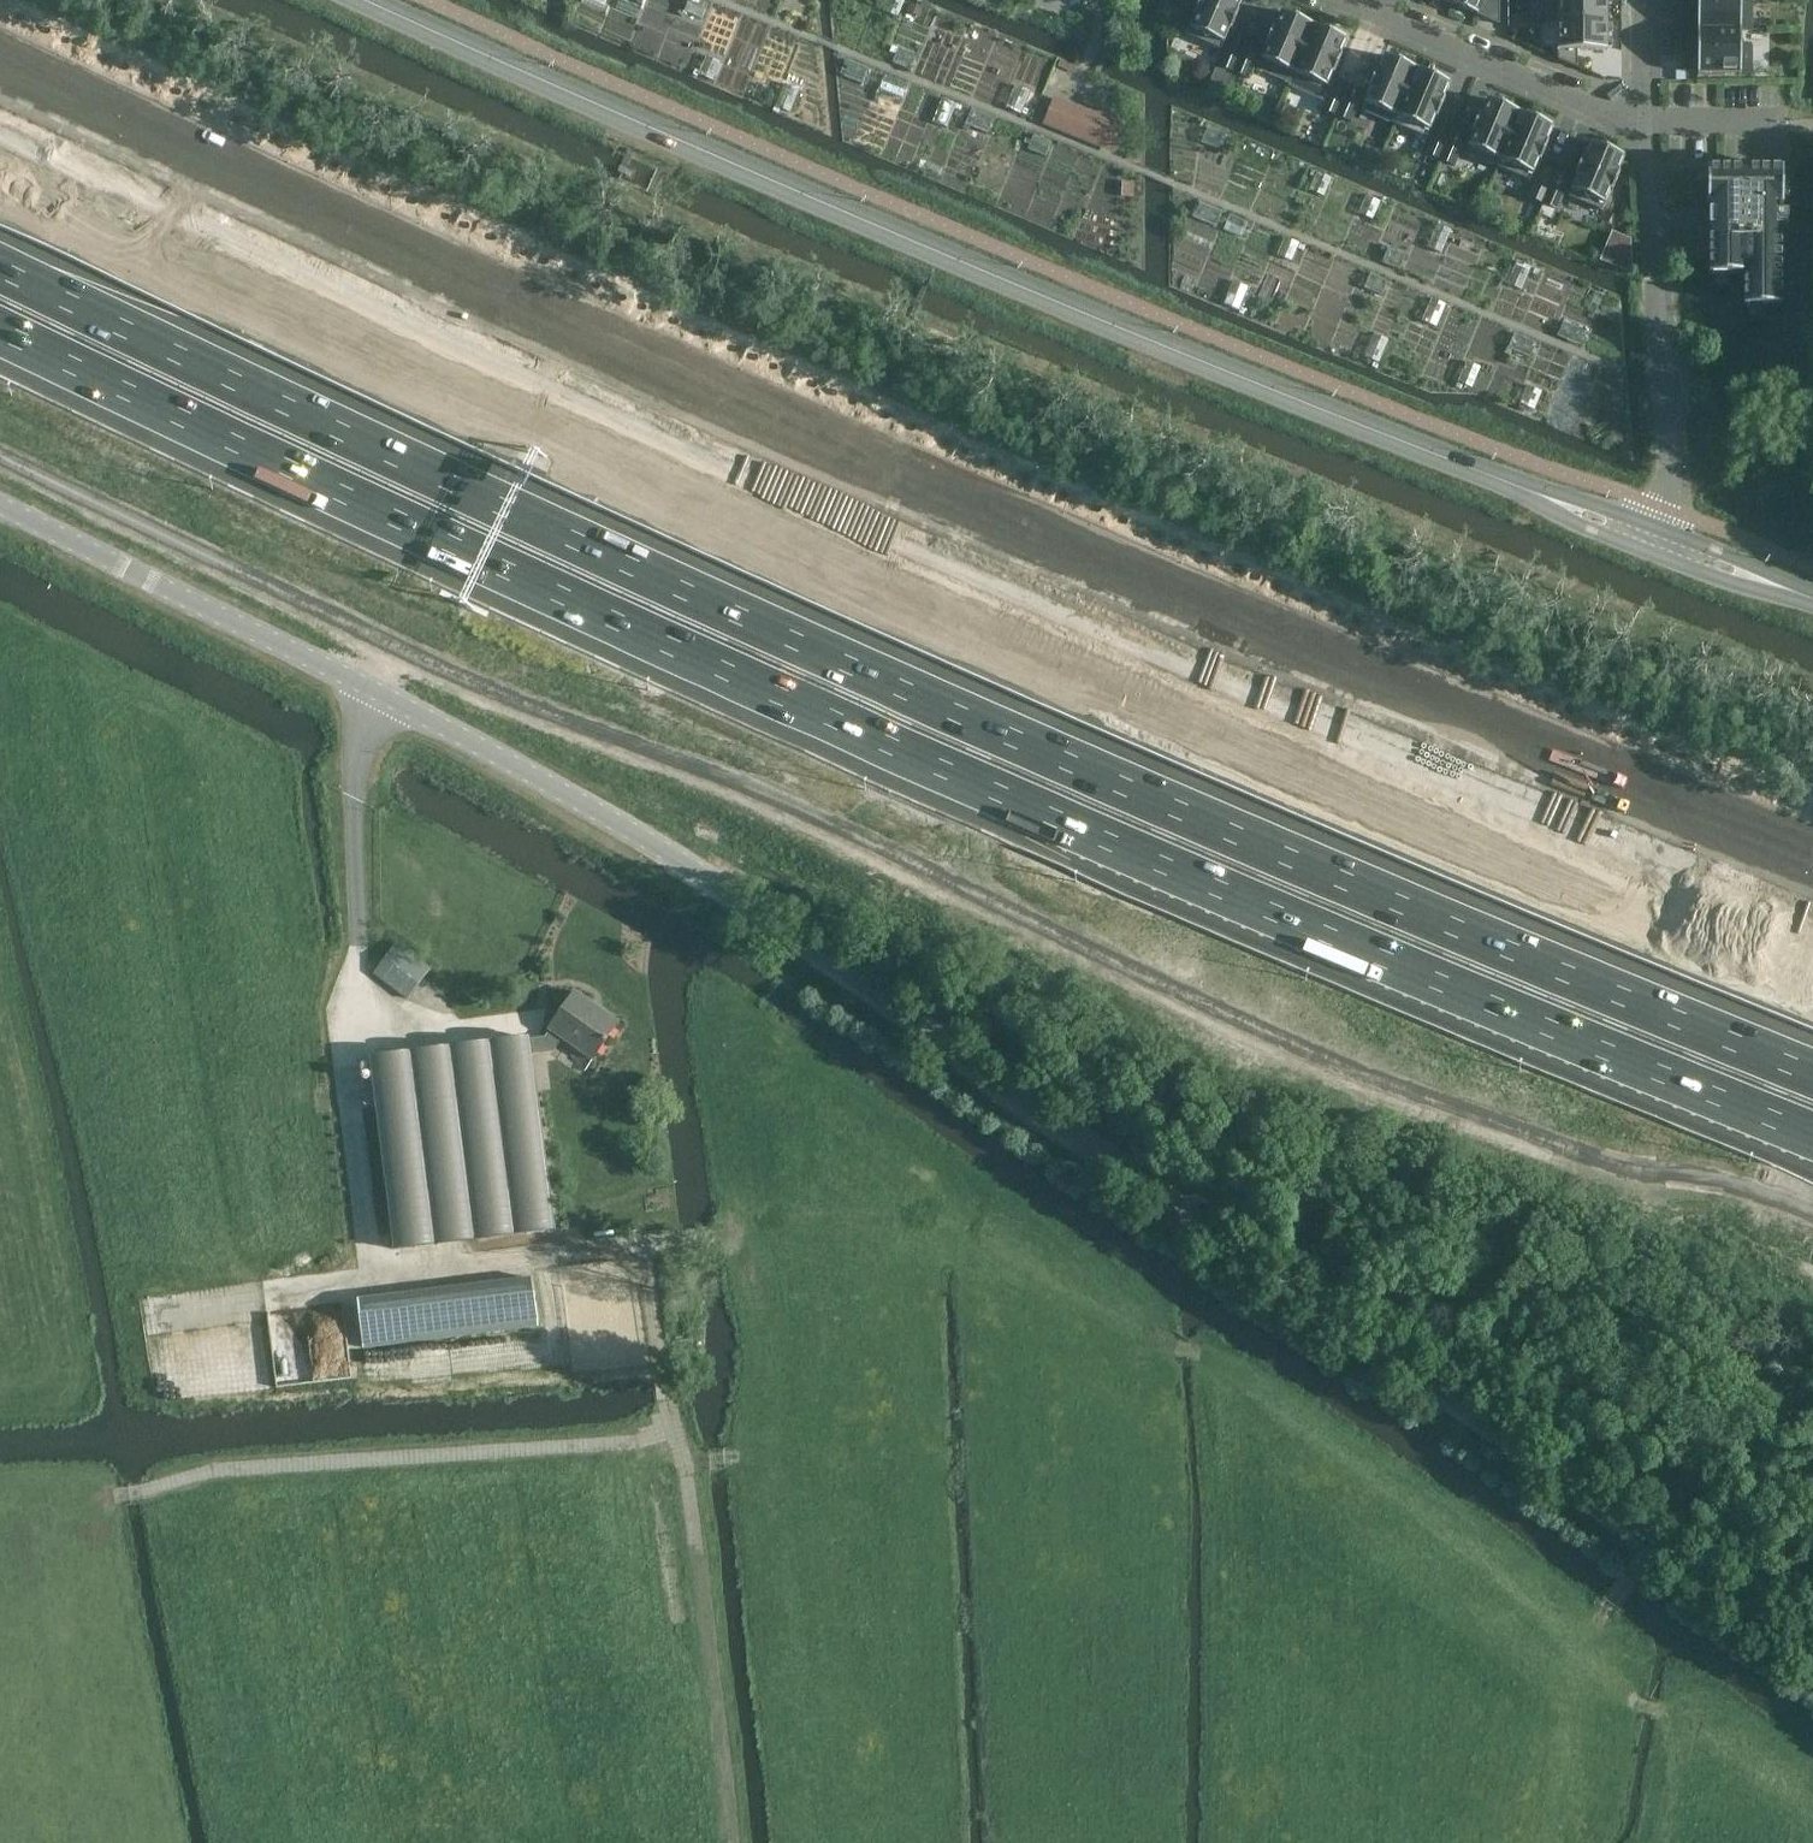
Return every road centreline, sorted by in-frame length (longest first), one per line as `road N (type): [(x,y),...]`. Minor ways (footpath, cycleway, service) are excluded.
road 1 (tertiary): [(1812,1654),(698,873),(562,791),(0,504)]
road 2 (motorway): [(0,272),(558,541),(1245,856),(1812,1093)]
road 3 (tertiary): [(1671,542),(929,242),(374,0)]
road 4 (motorway): [(1025,554),(559,352),(0,87)]
road 5 (motorway): [(1812,954),(1336,742),(1025,554)]
road 6 (motorway): [(1812,883),(1025,554)]
road 7 (track): [(0,1506),(118,1499),(238,1471),(674,1437)]
road 8 (track): [(645,1257),(611,1251),(373,1277),(338,1037),(361,1008)]
road 9 (track): [(521,1024),(444,1029),(361,1008),(346,764),(373,692)]
road 10 (track): [(1653,1842),(1679,1719),(1626,1698),(1583,1645),(1554,1842)]
road 11 (residential): [(1671,542),(1640,121)]
road 12 (track): [(685,1465),(734,1842)]
road 13 (residential): [(1640,121),(1371,17)]
road 14 (track): [(645,1257),(665,1403),(685,1465),(745,1456)]
road 15 (tertiary): [(1812,599),(1671,542)]
road 16 (track): [(1583,1645),(1658,1545)]
road 17 (residential): [(1640,121),(1640,0)]

